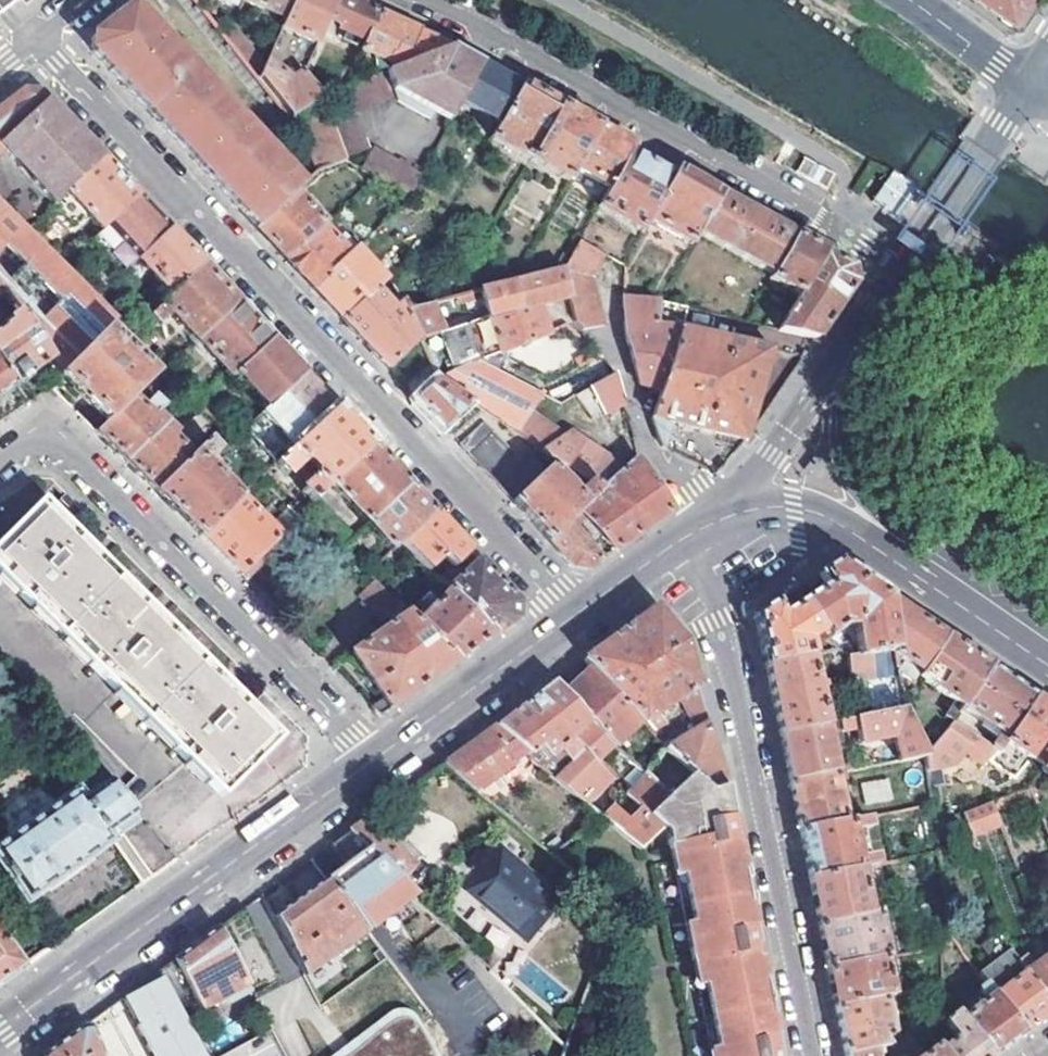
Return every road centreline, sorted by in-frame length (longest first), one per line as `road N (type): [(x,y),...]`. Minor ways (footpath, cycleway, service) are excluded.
road 1 (residential): [(578,625),(39,36)]
road 2 (residential): [(906,271),(426,0)]
road 3 (residential): [(685,548),(721,620),(814,1055)]
road 4 (residential): [(0,468),(27,449),(62,450),(382,767)]
road 5 (secondary): [(382,767),(0,1028)]
road 6 (secondary): [(578,625),(382,767)]
road 7 (secondary): [(1047,655),(858,521)]
road 8 (secondary): [(1030,84),(906,271)]
road 9 (track): [(816,0),(1001,124)]
road 10 (secondary): [(836,377),(772,455),(756,509)]
road 11 (tertiary): [(908,0),(1030,84)]
road 12 (secondary): [(858,521),(839,435),(836,377)]
road 13 (secondary): [(685,548),(578,625)]
road 14 (secondary): [(906,271),(836,377)]

